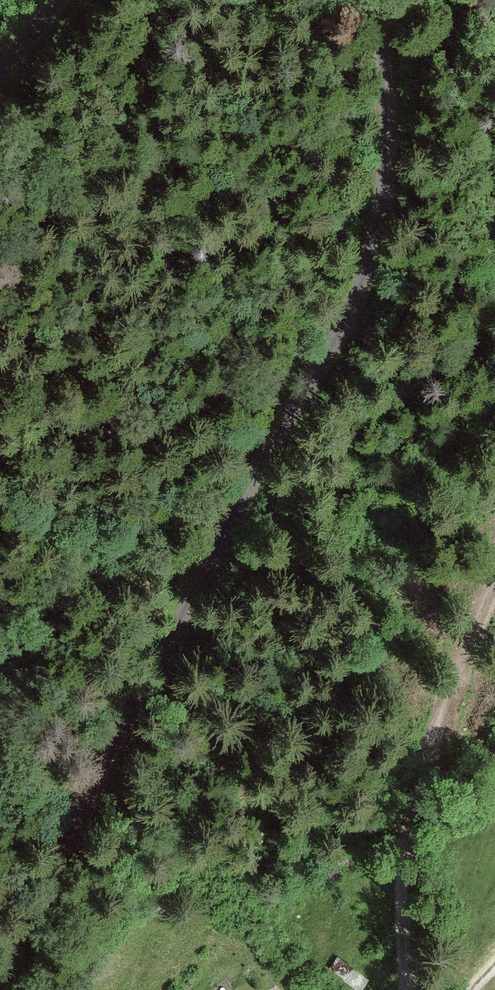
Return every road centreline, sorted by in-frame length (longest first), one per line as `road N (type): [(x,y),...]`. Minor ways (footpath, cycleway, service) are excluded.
road 1 (unclassified): [(0,961),(353,306),(386,174),(378,0)]
road 2 (track): [(414,989),(403,941),(406,843),(494,574)]

